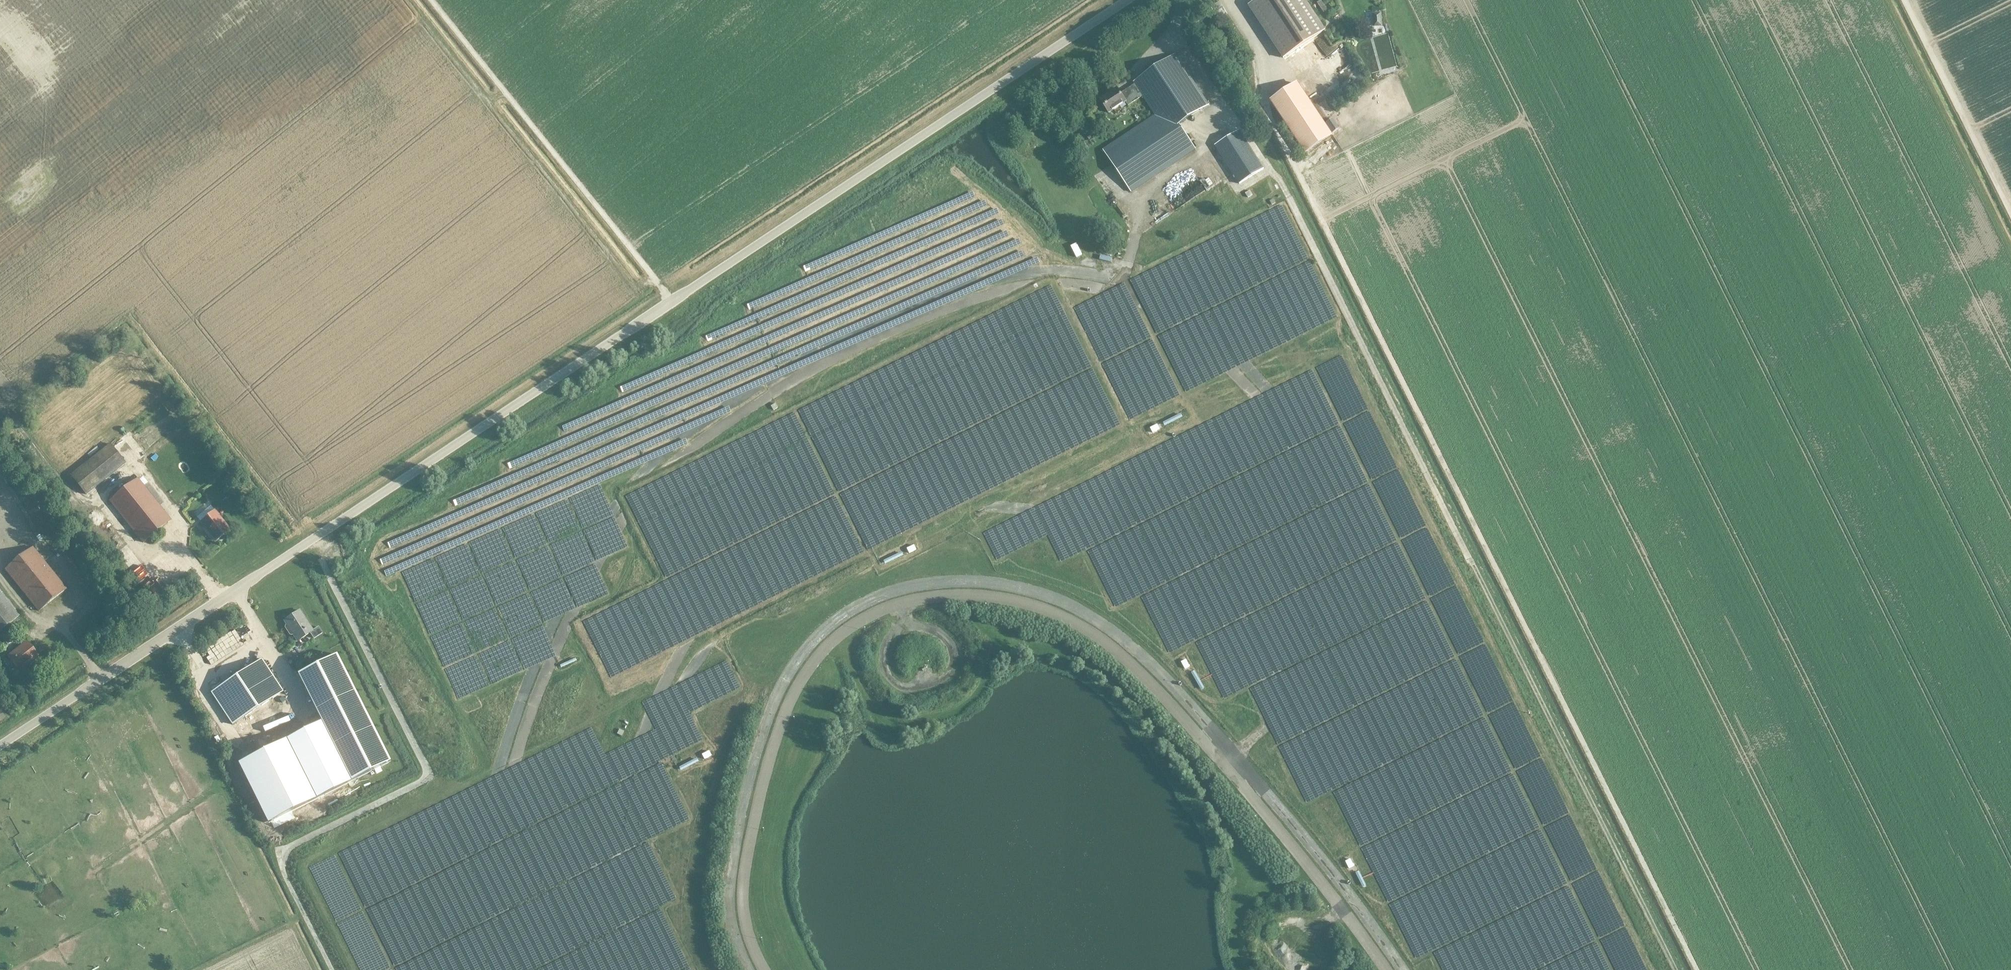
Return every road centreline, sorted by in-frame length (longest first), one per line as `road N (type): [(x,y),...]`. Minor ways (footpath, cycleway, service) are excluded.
road 1 (unclassified): [(1126,0),(0,745)]

